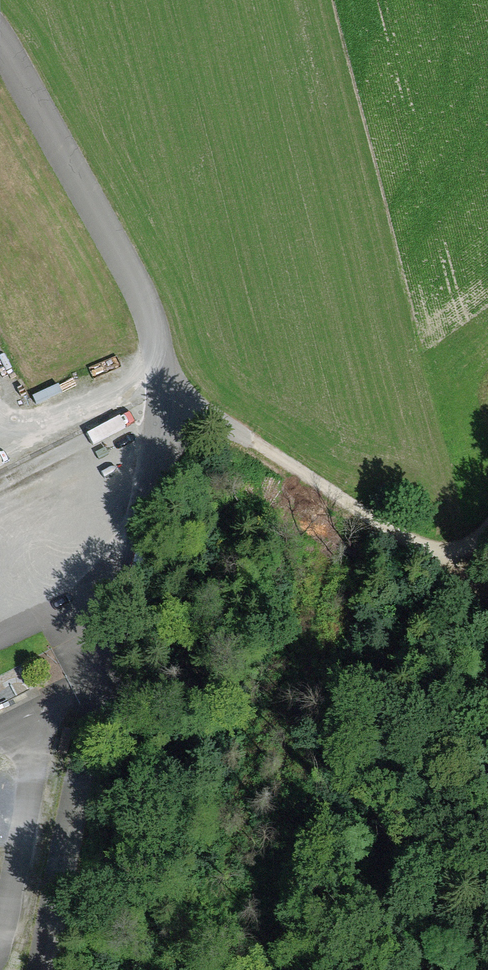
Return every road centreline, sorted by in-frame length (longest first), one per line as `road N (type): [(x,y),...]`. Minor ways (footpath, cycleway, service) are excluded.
road 1 (unclassified): [(0,51),(115,249),(164,399),(162,443),(42,958)]
road 2 (track): [(487,593),(164,399)]
road 3 (track): [(430,969),(463,835),(487,656)]

